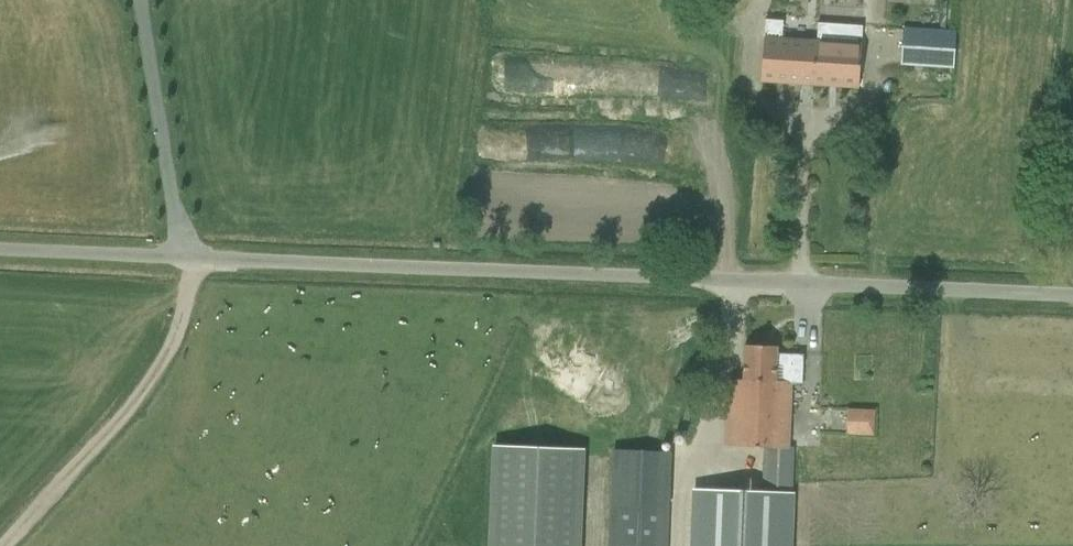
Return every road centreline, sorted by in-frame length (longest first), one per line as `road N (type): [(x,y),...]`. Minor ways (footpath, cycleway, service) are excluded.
road 1 (unclassified): [(0,250),(987,290)]
road 2 (track): [(190,258),(184,304),(158,370),(4,545)]

